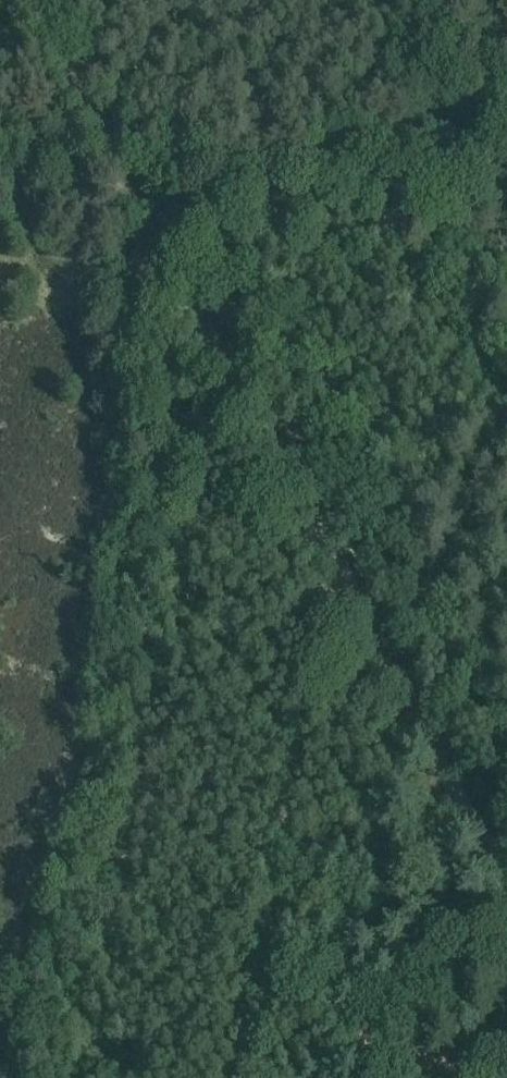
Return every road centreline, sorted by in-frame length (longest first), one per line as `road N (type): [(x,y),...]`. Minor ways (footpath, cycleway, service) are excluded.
road 1 (track): [(0,1068),(160,242)]
road 2 (track): [(506,876),(160,242)]
road 3 (track): [(506,107),(167,207)]
road 4 (track): [(145,213),(32,0)]

